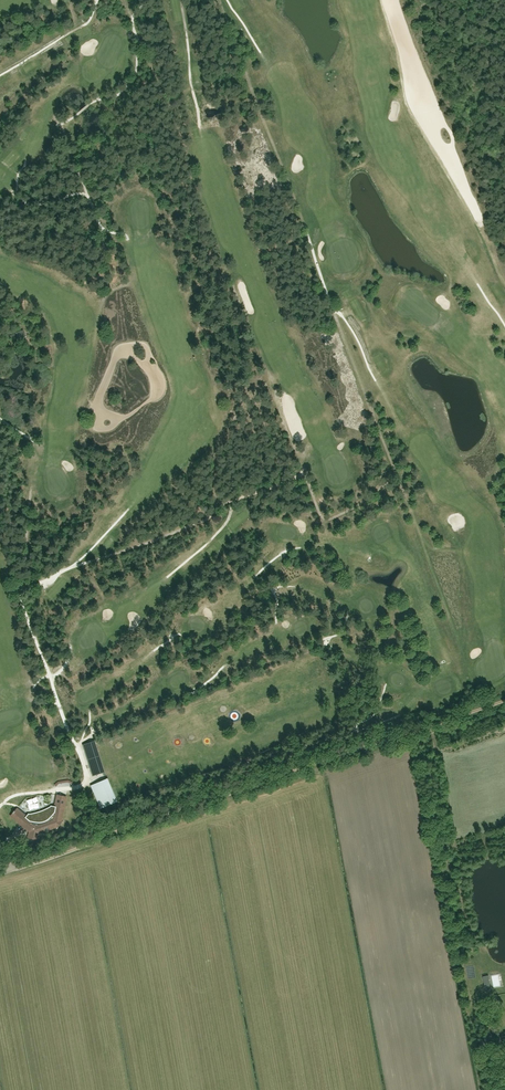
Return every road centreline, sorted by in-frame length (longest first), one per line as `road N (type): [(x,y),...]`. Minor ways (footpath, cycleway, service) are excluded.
road 1 (track): [(504,701),(25,866)]

